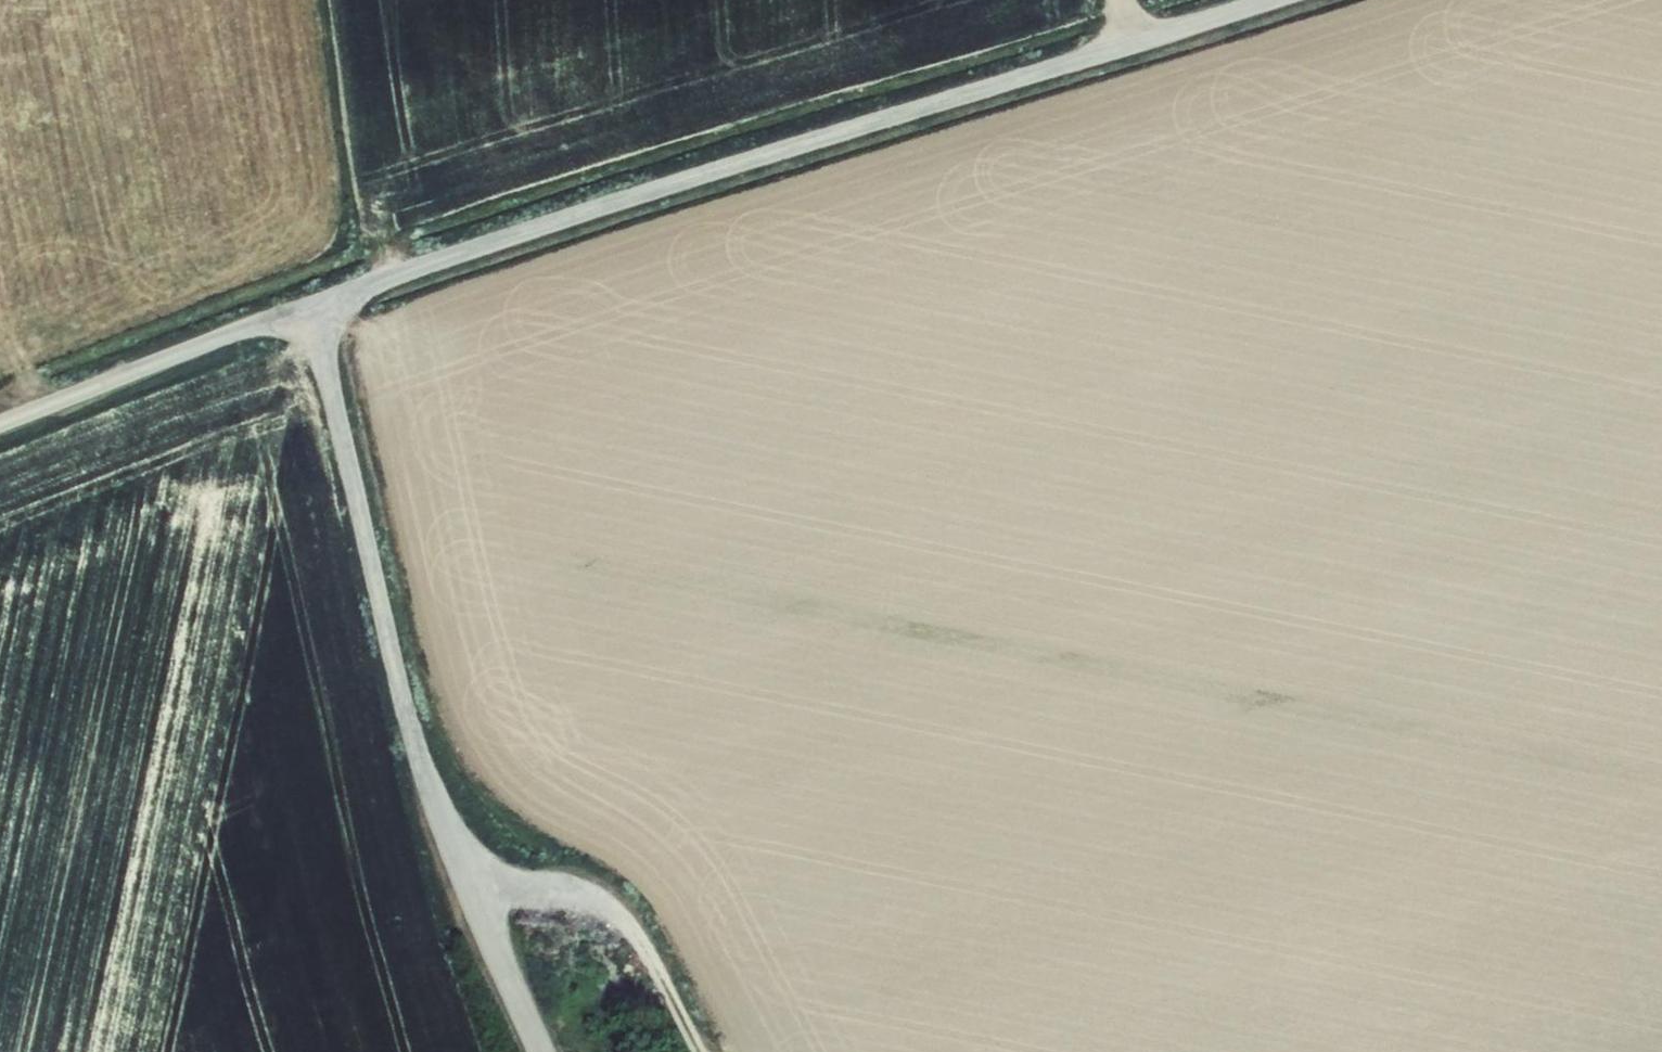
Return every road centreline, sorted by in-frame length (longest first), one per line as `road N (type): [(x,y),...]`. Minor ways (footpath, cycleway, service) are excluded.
road 1 (unclassified): [(312,306),(523,234),(1290,0)]
road 2 (unclassified): [(312,306),(412,739),(465,891),(539,1051)]
road 3 (unclassified): [(0,424),(312,306)]

